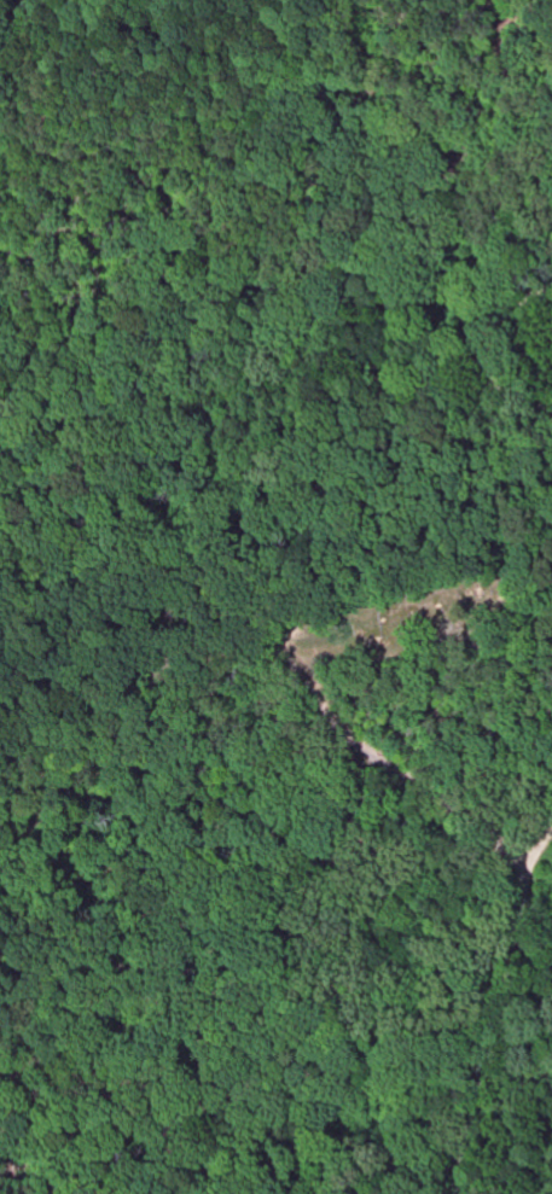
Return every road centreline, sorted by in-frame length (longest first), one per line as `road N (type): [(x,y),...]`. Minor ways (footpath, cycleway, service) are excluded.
road 1 (residential): [(0,383),(374,303),(540,302)]
road 2 (residential): [(222,657),(265,653),(332,745),(529,884)]
road 3 (residential): [(464,1193),(466,1149),(512,995),(529,884),(551,835)]
road 4 (track): [(0,761),(222,657)]
road 5 (residential): [(551,409),(501,375),(493,348),(501,331),(551,295)]

